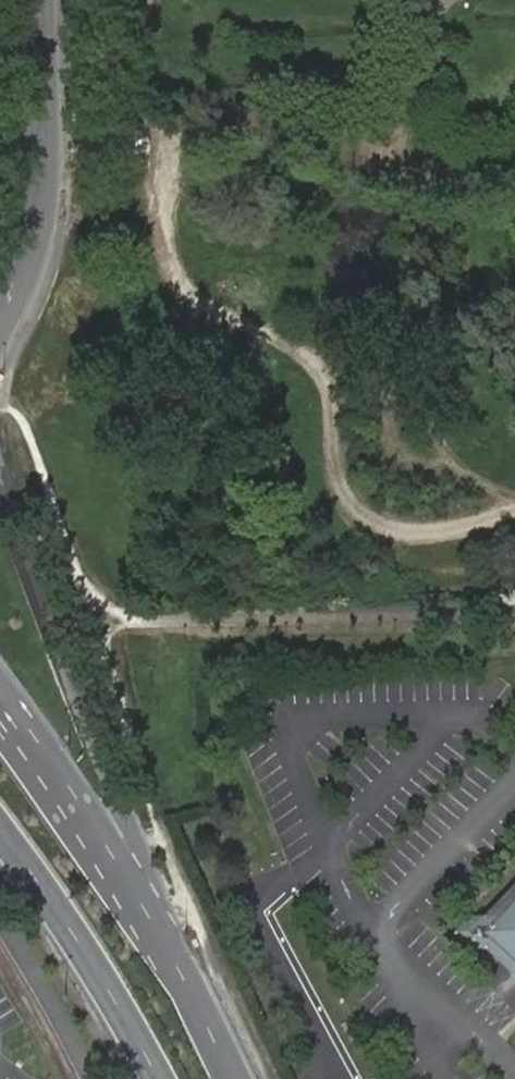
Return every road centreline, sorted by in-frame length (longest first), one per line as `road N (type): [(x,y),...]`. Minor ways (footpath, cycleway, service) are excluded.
road 1 (unclassified): [(162,936),(0,478)]
road 2 (residential): [(41,0),(44,173),(29,262),(0,328)]
road 3 (secondary): [(0,833),(73,932),(160,1078)]
road 4 (secondary): [(162,936),(0,693)]
road 5 (secondary): [(233,1078),(162,936)]

